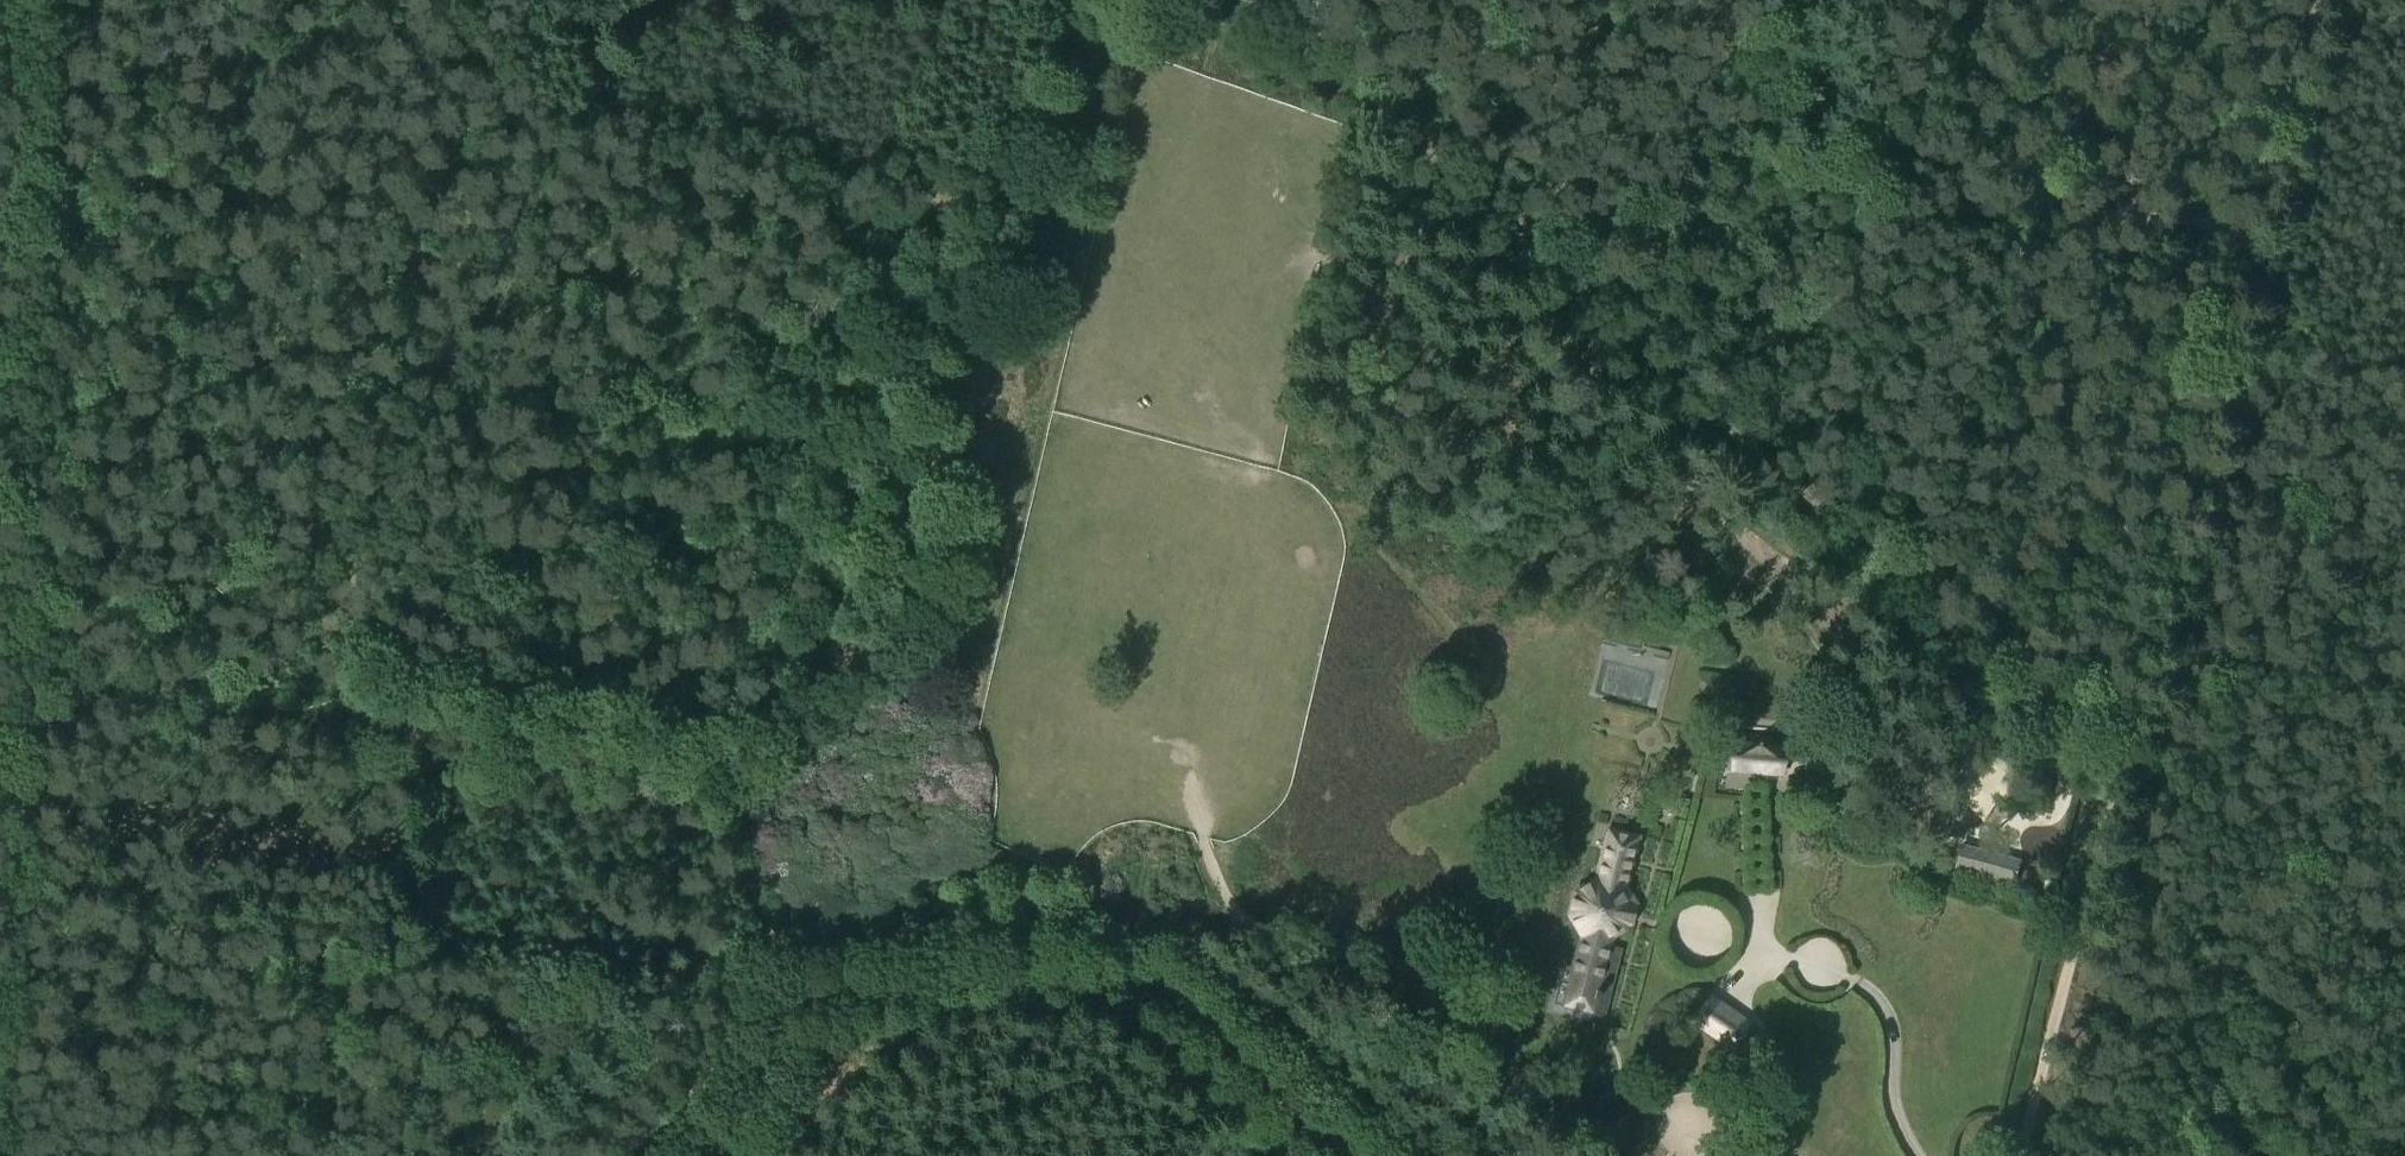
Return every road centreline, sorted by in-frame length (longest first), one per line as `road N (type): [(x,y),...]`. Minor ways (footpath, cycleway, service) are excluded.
road 1 (track): [(2321,0),(2012,1155)]
road 2 (track): [(1351,1155),(1176,1006),(1101,958),(785,1014),(681,1155)]

